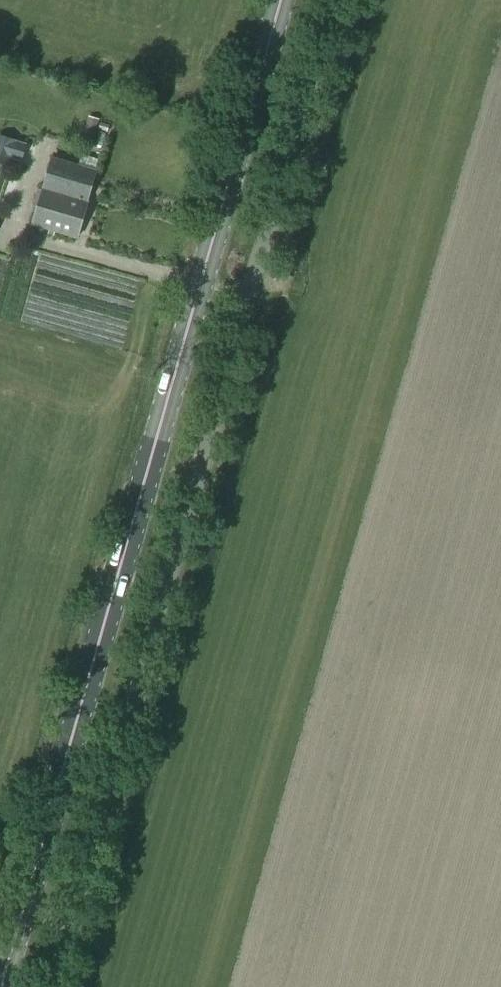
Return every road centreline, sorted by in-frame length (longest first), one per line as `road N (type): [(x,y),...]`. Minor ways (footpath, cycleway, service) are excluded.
road 1 (unclassified): [(53,986),(335,0)]
road 2 (primary): [(0,984),(282,0)]

